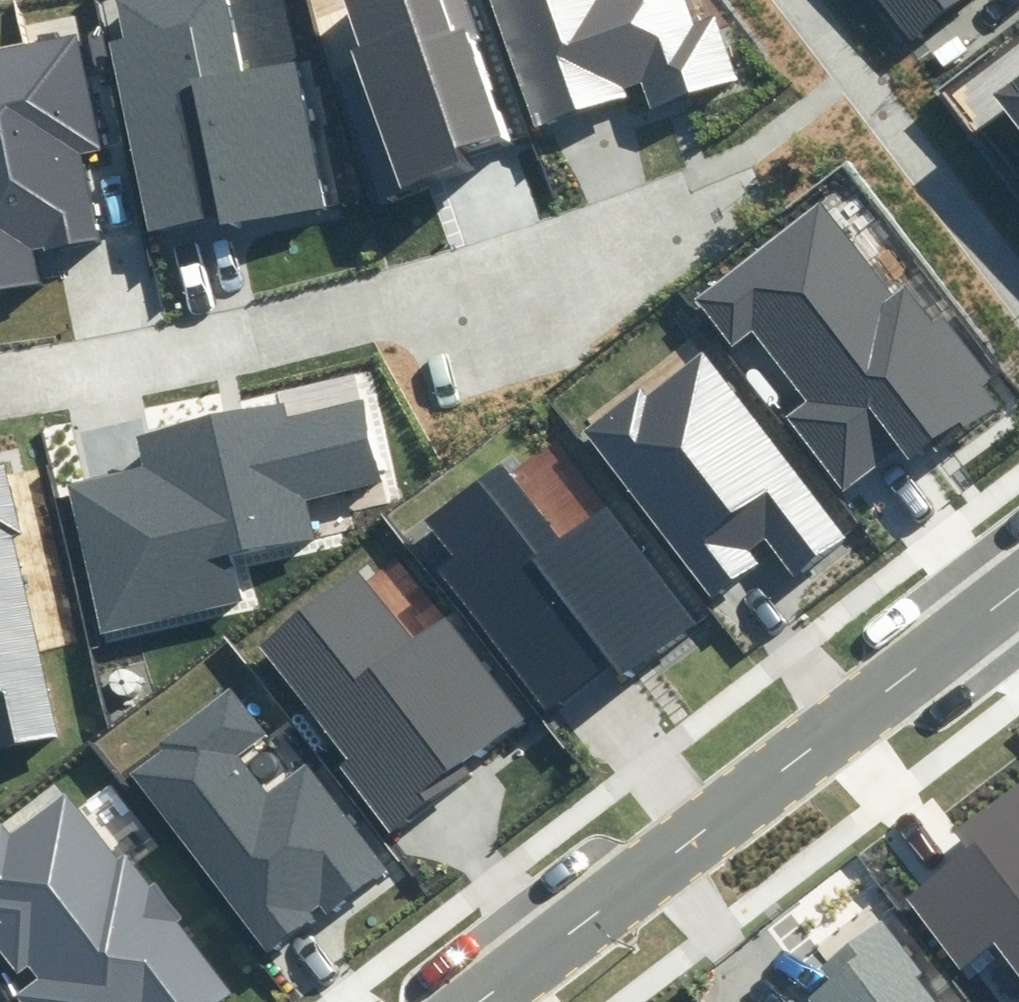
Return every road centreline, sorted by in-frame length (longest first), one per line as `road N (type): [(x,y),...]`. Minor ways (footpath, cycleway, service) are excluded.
road 1 (residential): [(0,378),(201,345),(523,268),(682,205)]
road 2 (tertiary): [(476,1001),(1018,580)]

